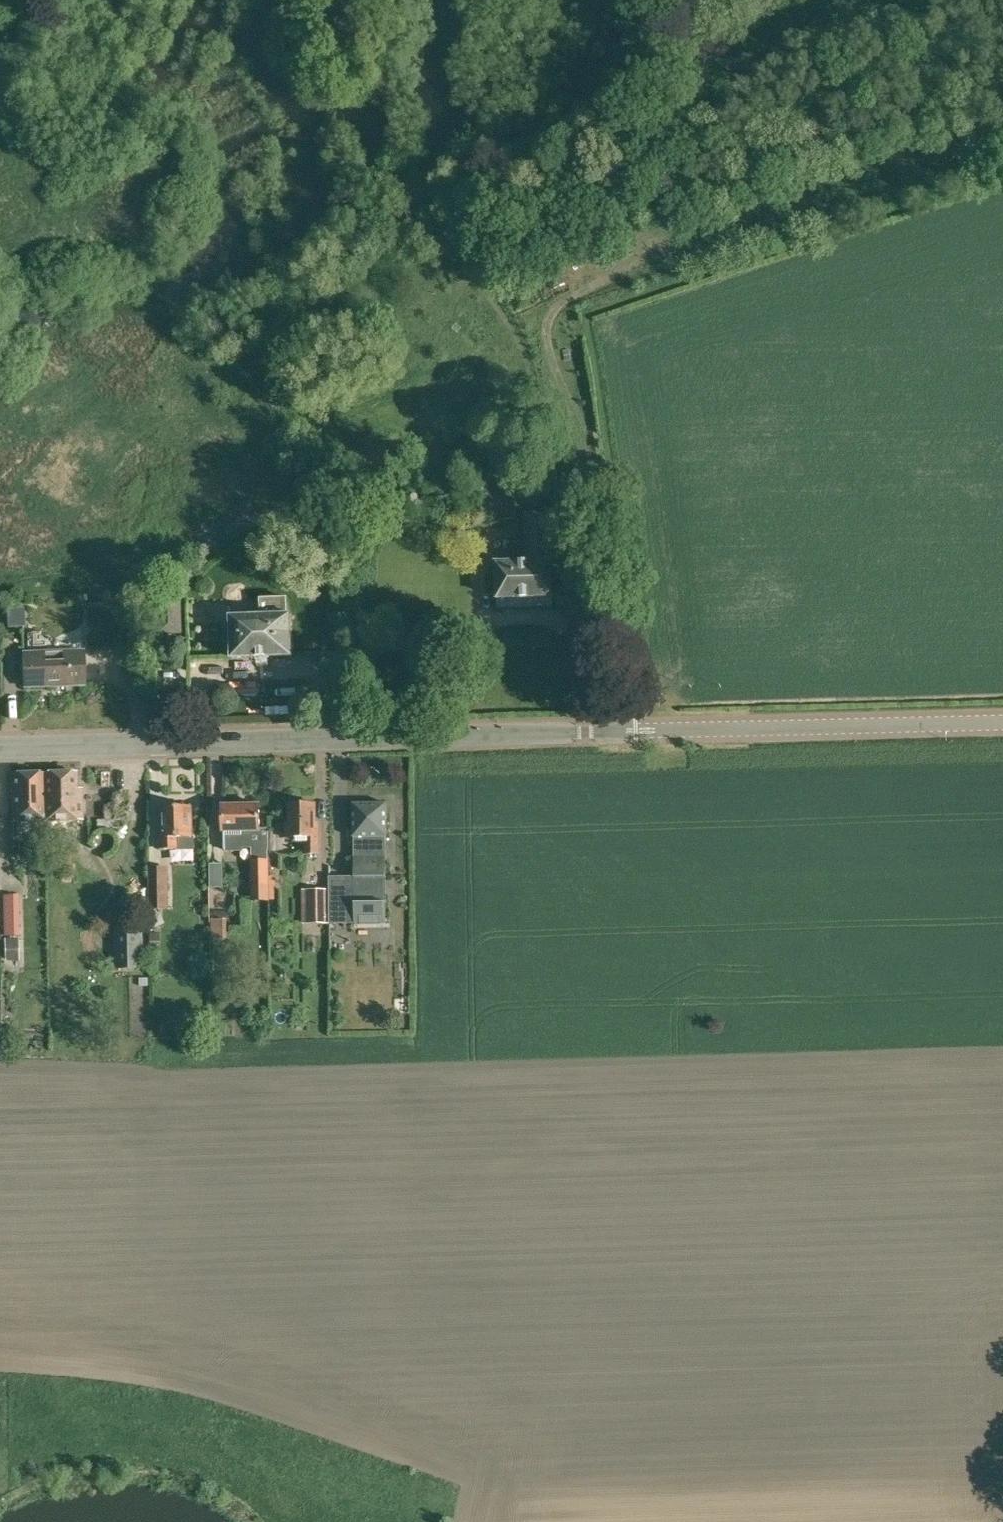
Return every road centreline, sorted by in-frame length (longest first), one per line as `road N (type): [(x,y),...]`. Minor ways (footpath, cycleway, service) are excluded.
road 1 (tertiary): [(1002,728),(0,749)]

